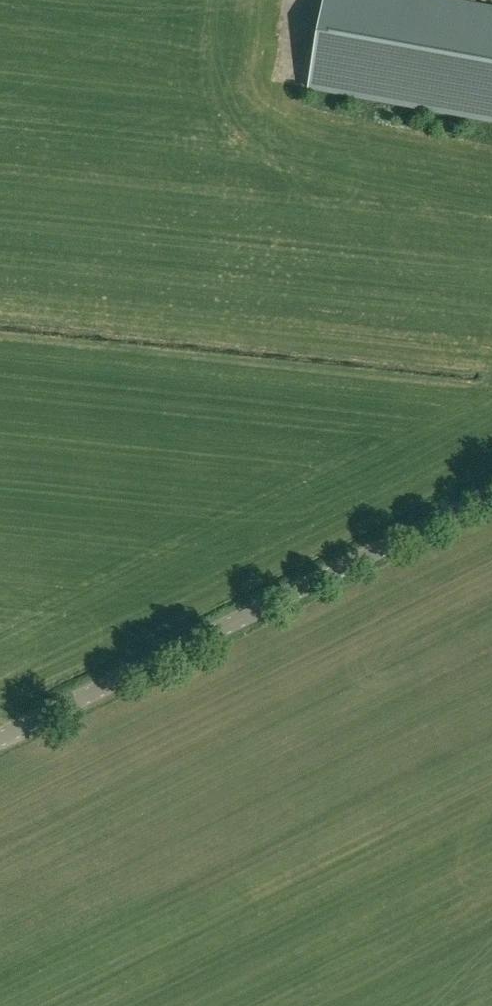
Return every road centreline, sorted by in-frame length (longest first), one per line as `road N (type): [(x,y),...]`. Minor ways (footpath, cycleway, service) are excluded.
road 1 (unclassified): [(0,739),(491,497)]

